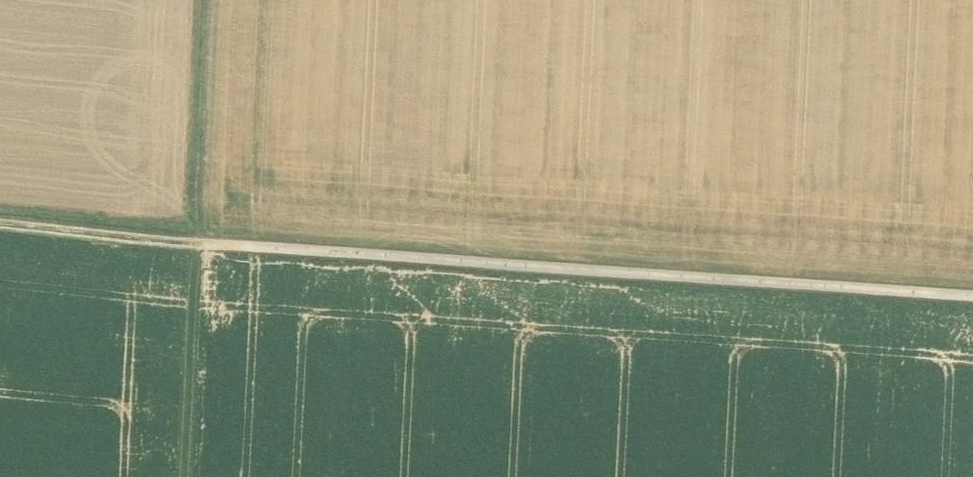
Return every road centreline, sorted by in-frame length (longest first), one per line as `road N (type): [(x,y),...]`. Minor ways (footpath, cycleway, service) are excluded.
road 1 (track): [(972,296),(184,246)]
road 2 (track): [(198,0),(184,246)]
road 3 (track): [(184,246),(174,476)]
road 4 (track): [(184,246),(0,226)]

